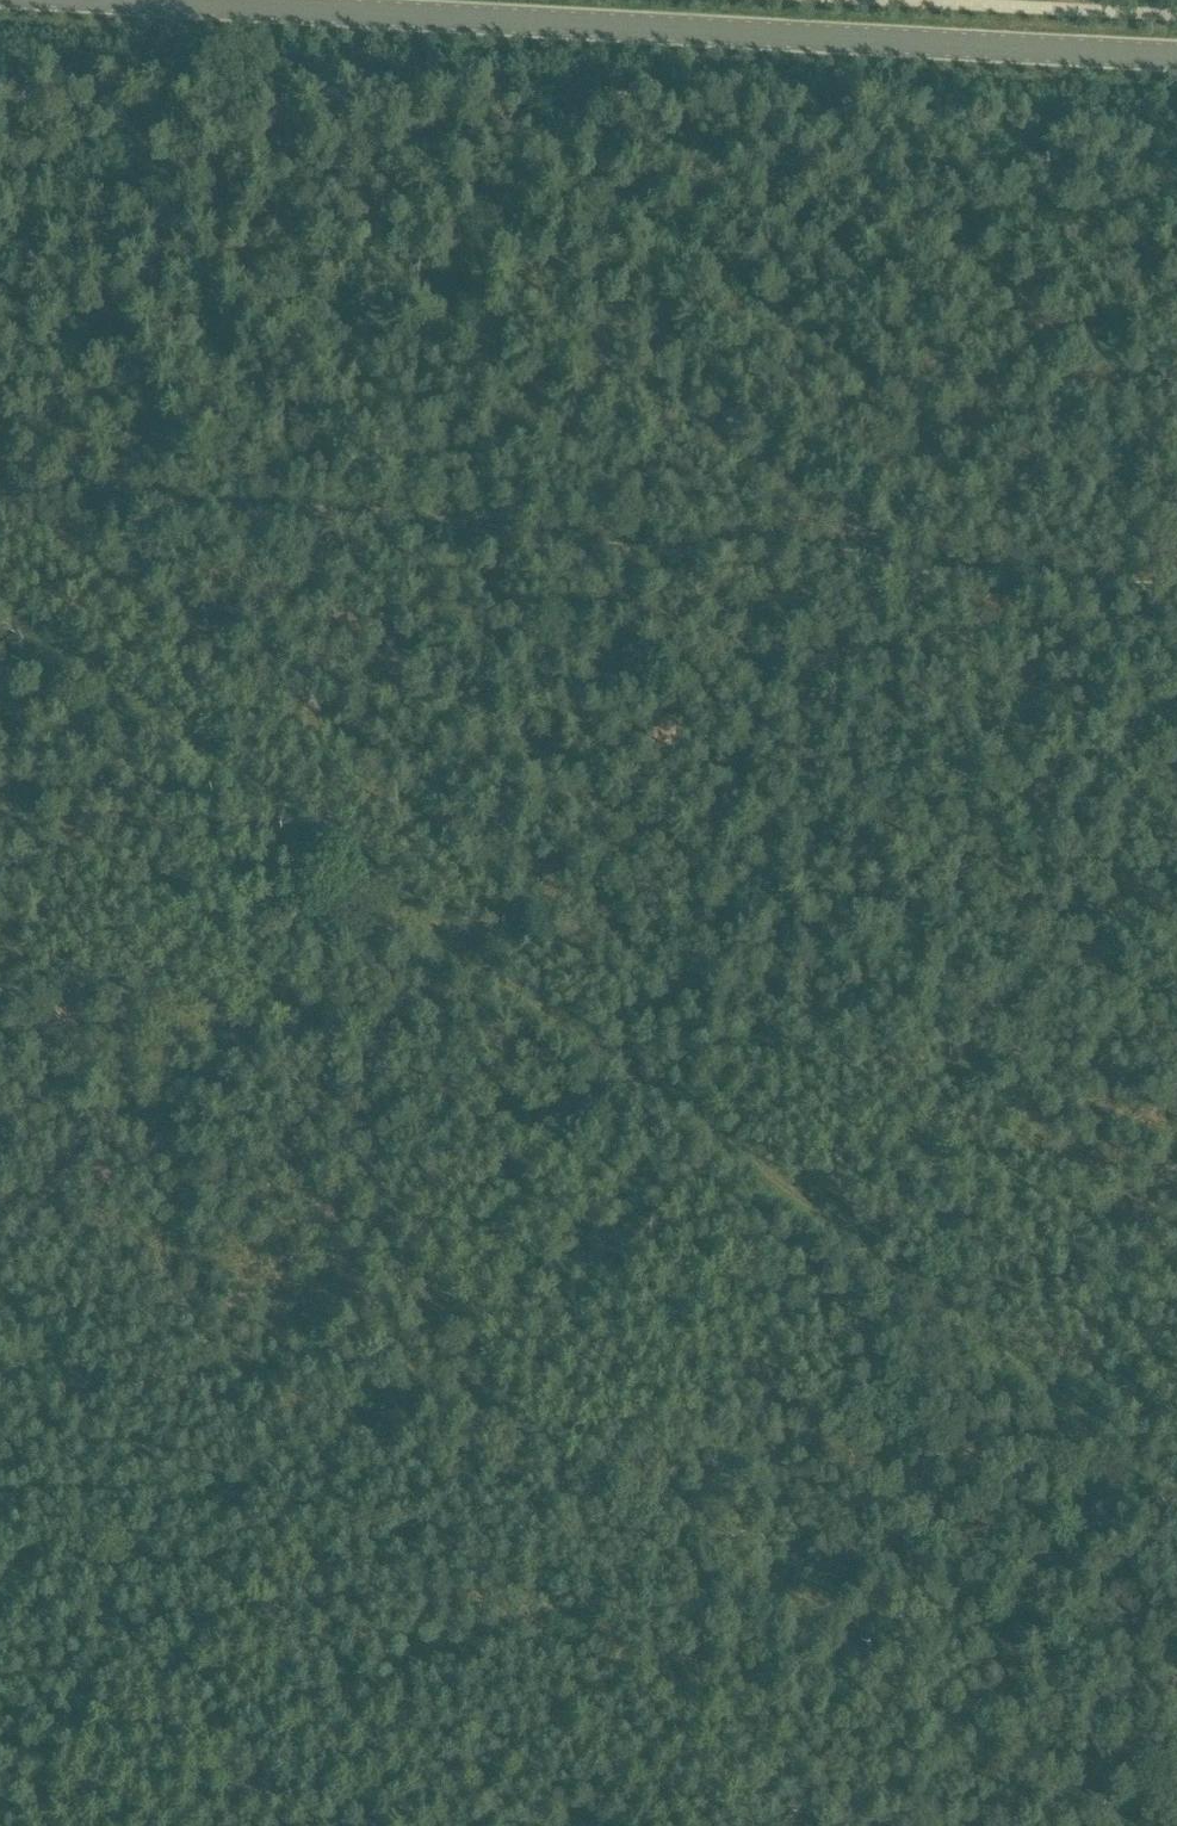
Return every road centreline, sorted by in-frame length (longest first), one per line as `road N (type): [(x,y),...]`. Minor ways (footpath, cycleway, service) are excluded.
road 1 (track): [(0,595),(1176,1488)]
road 2 (track): [(0,498),(375,513),(618,549),(803,546),(960,571),(1176,589)]
road 3 (primary): [(1176,56),(141,0)]
road 4 (track): [(598,1048),(882,1059),(1176,1084)]
road 5 (track): [(0,1224),(39,1199),(124,1118),(303,1022),(405,902)]

